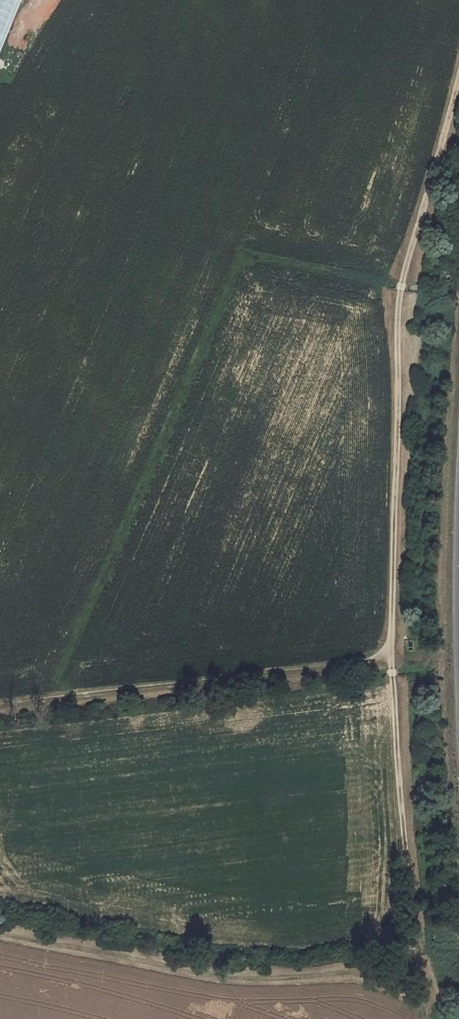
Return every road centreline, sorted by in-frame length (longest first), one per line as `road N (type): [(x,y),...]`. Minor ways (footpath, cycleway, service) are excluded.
road 1 (track): [(458,77),(396,299),(389,653),(0,705)]
road 2 (track): [(421,995),(362,974),(223,979),(0,935)]
road 3 (track): [(389,653),(421,995)]

